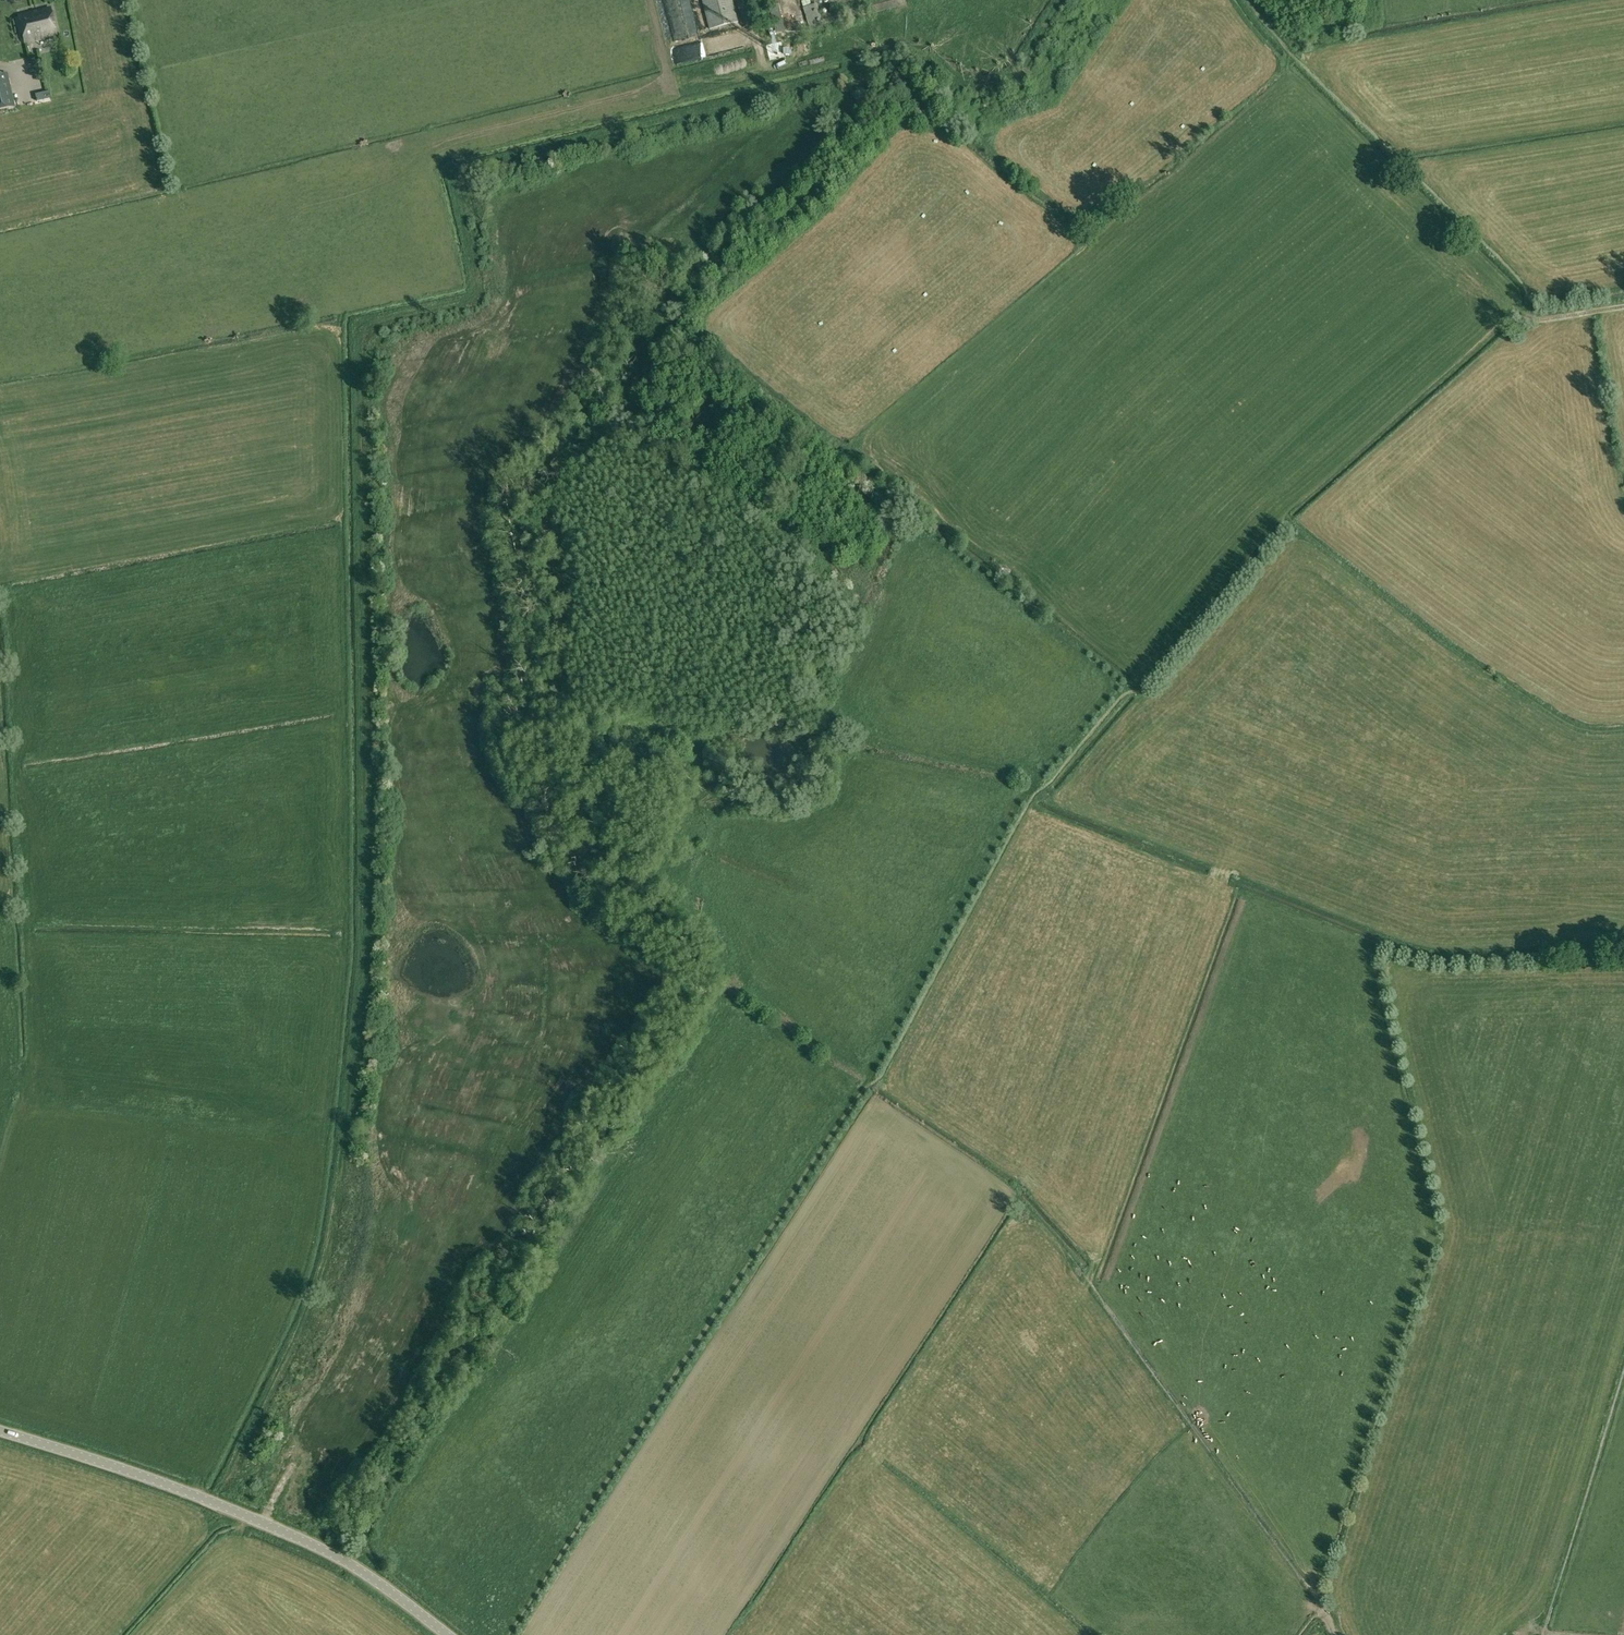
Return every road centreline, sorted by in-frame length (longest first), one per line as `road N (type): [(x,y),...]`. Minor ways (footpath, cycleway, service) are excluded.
road 1 (tertiary): [(445,1634),(329,1551),(154,1481),(0,1434)]

